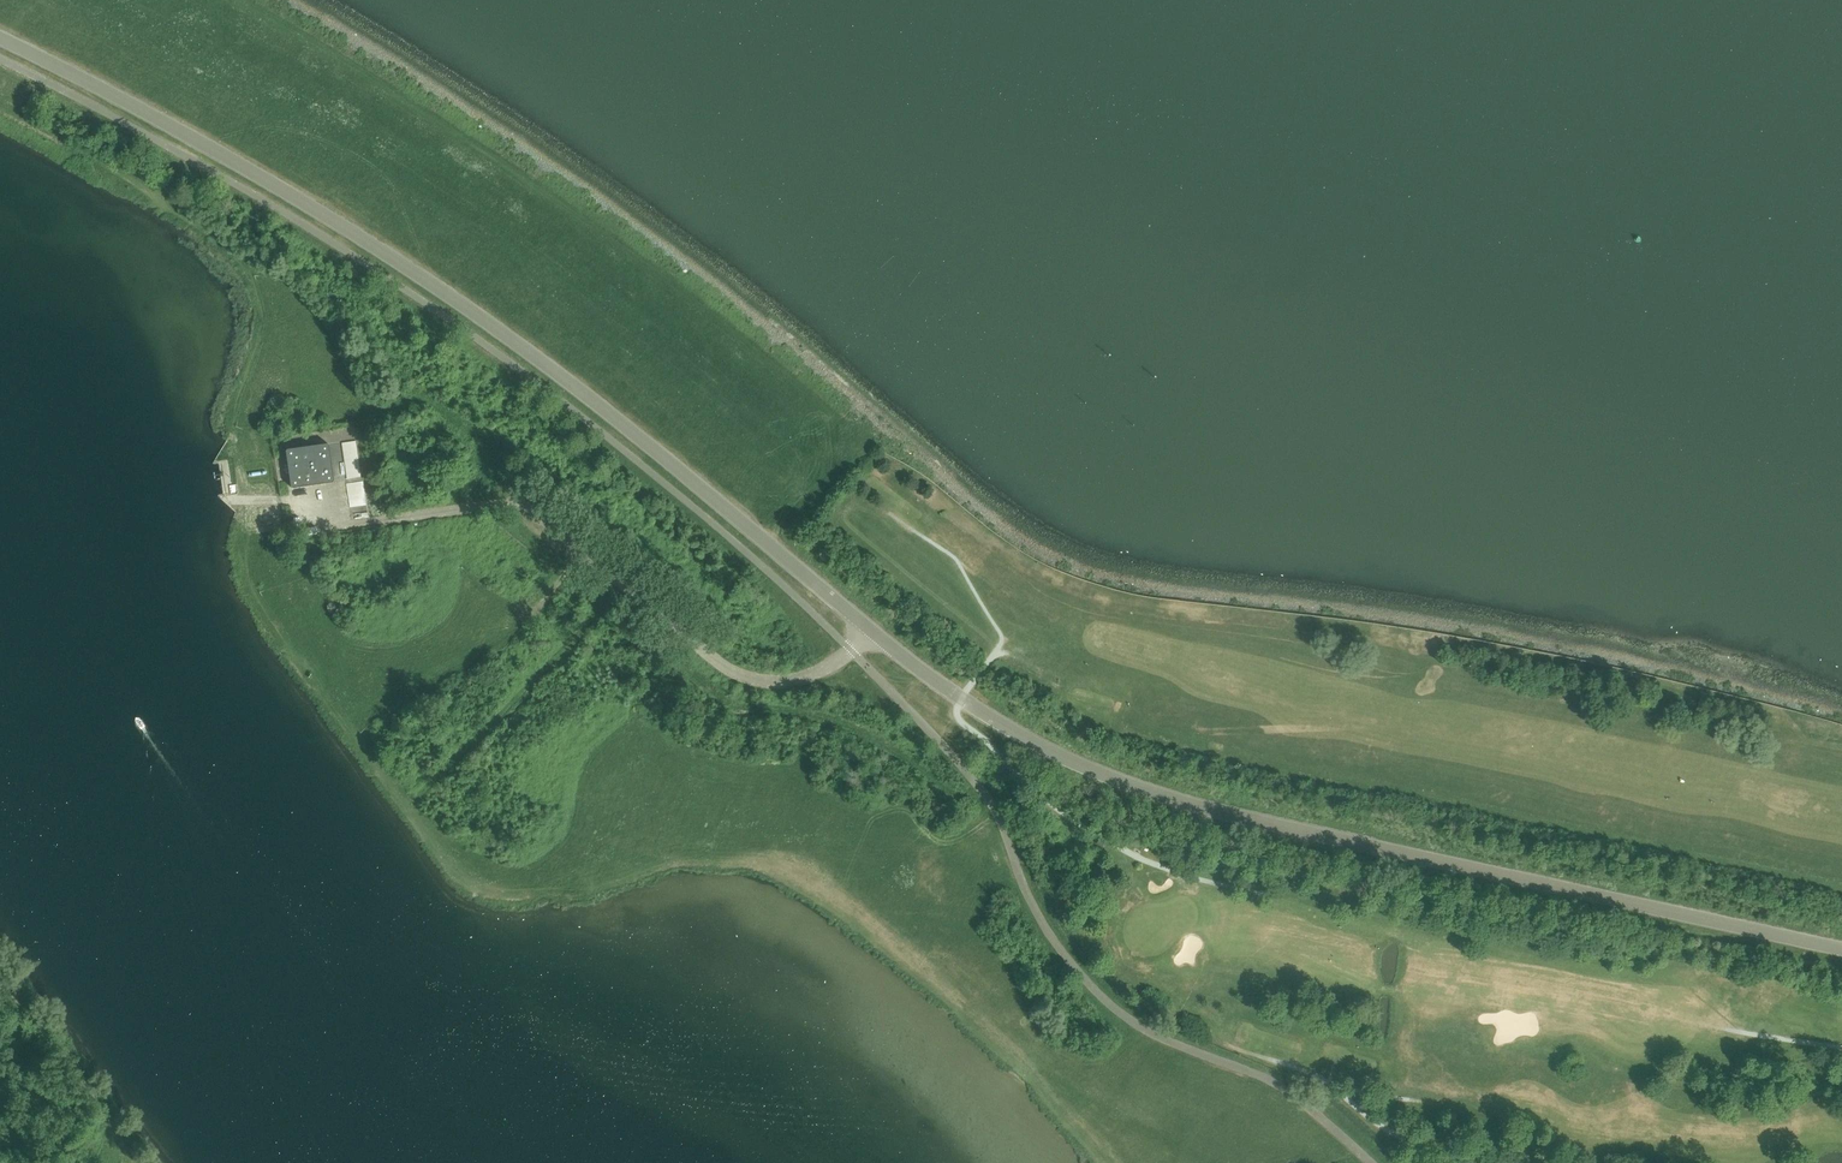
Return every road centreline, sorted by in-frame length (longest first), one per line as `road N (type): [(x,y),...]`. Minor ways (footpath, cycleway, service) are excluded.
road 1 (unclassified): [(1841,953),(1273,826),(1056,753),(963,700),(628,430),(405,266),(170,125),(0,40)]

